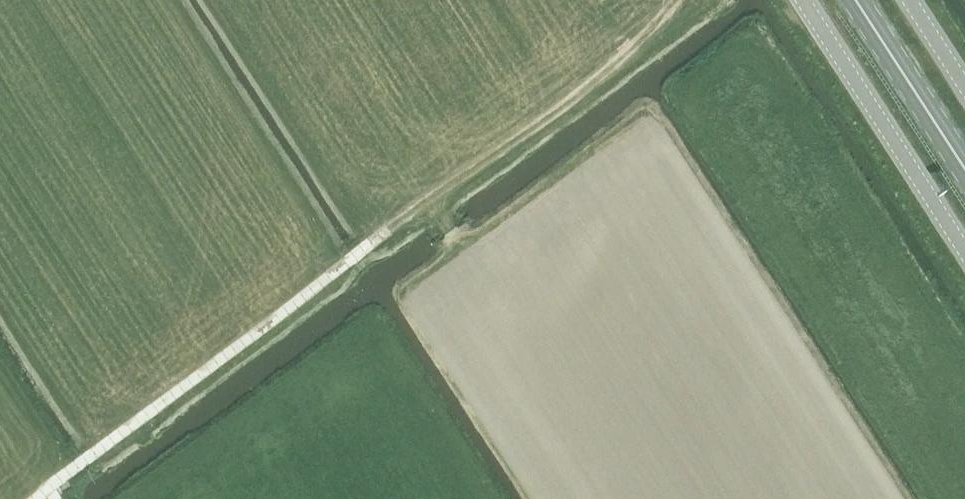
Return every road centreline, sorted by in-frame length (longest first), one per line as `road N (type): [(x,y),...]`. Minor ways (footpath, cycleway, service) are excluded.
road 1 (track): [(388,230),(49,489),(56,498)]
road 2 (track): [(388,230),(617,69),(679,0)]
road 3 (unclassified): [(964,251),(804,0)]
road 4 (primary): [(964,167),(857,0)]

